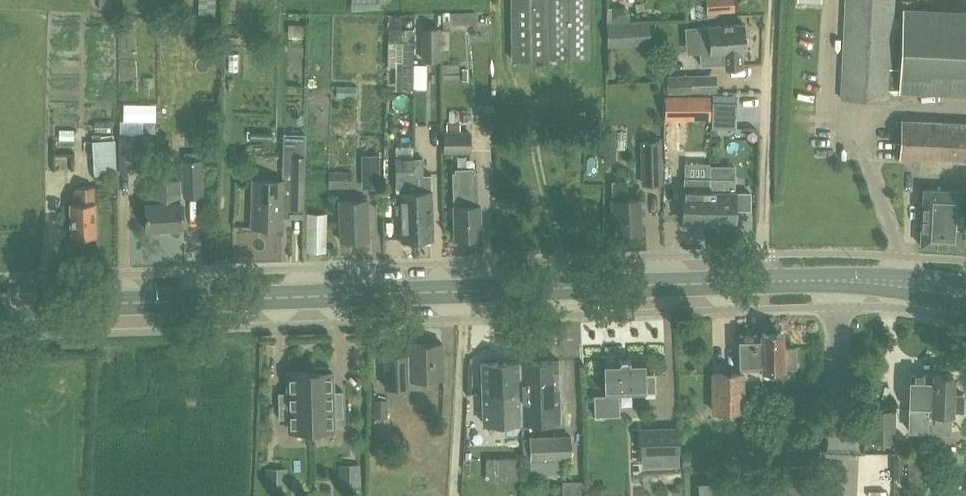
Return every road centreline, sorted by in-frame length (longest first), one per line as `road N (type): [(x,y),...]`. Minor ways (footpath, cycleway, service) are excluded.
road 1 (primary): [(0,307),(760,282)]
road 2 (track): [(760,282),(774,0)]
road 3 (primary): [(886,282),(760,282)]

